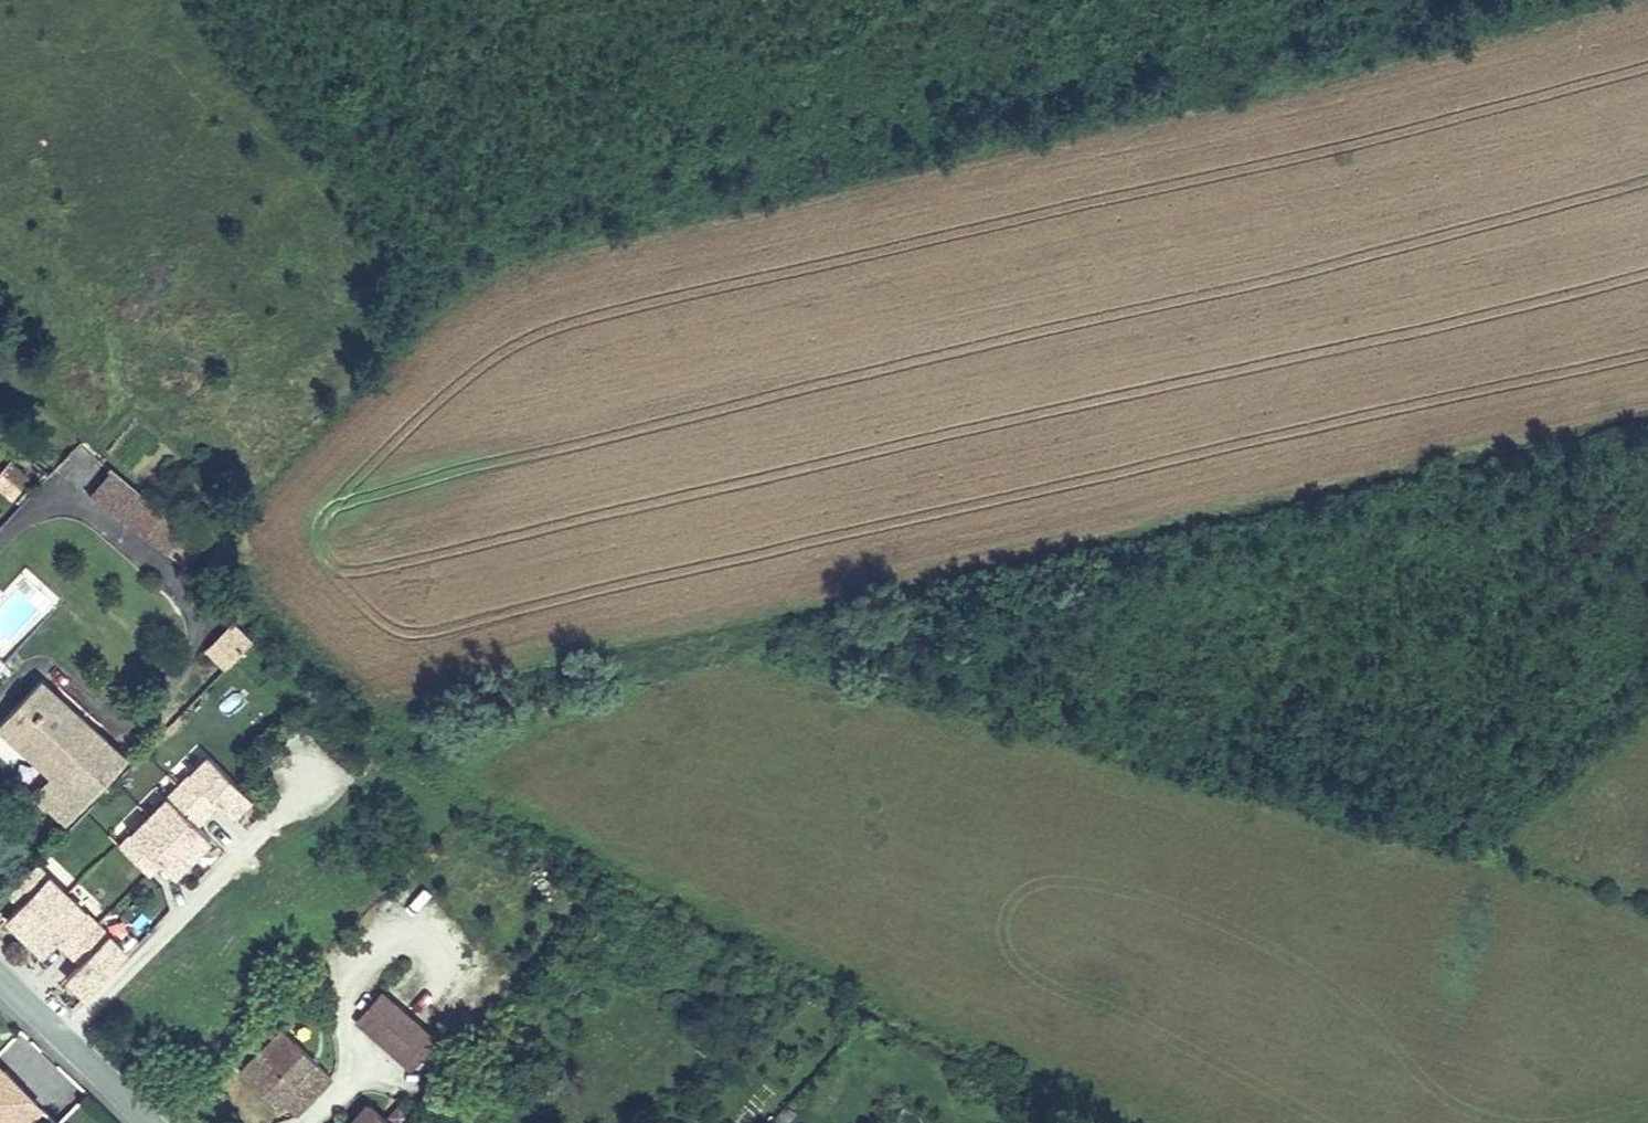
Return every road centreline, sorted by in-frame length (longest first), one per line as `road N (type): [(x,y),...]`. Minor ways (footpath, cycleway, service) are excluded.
road 1 (residential): [(0,976),(139,1122)]

